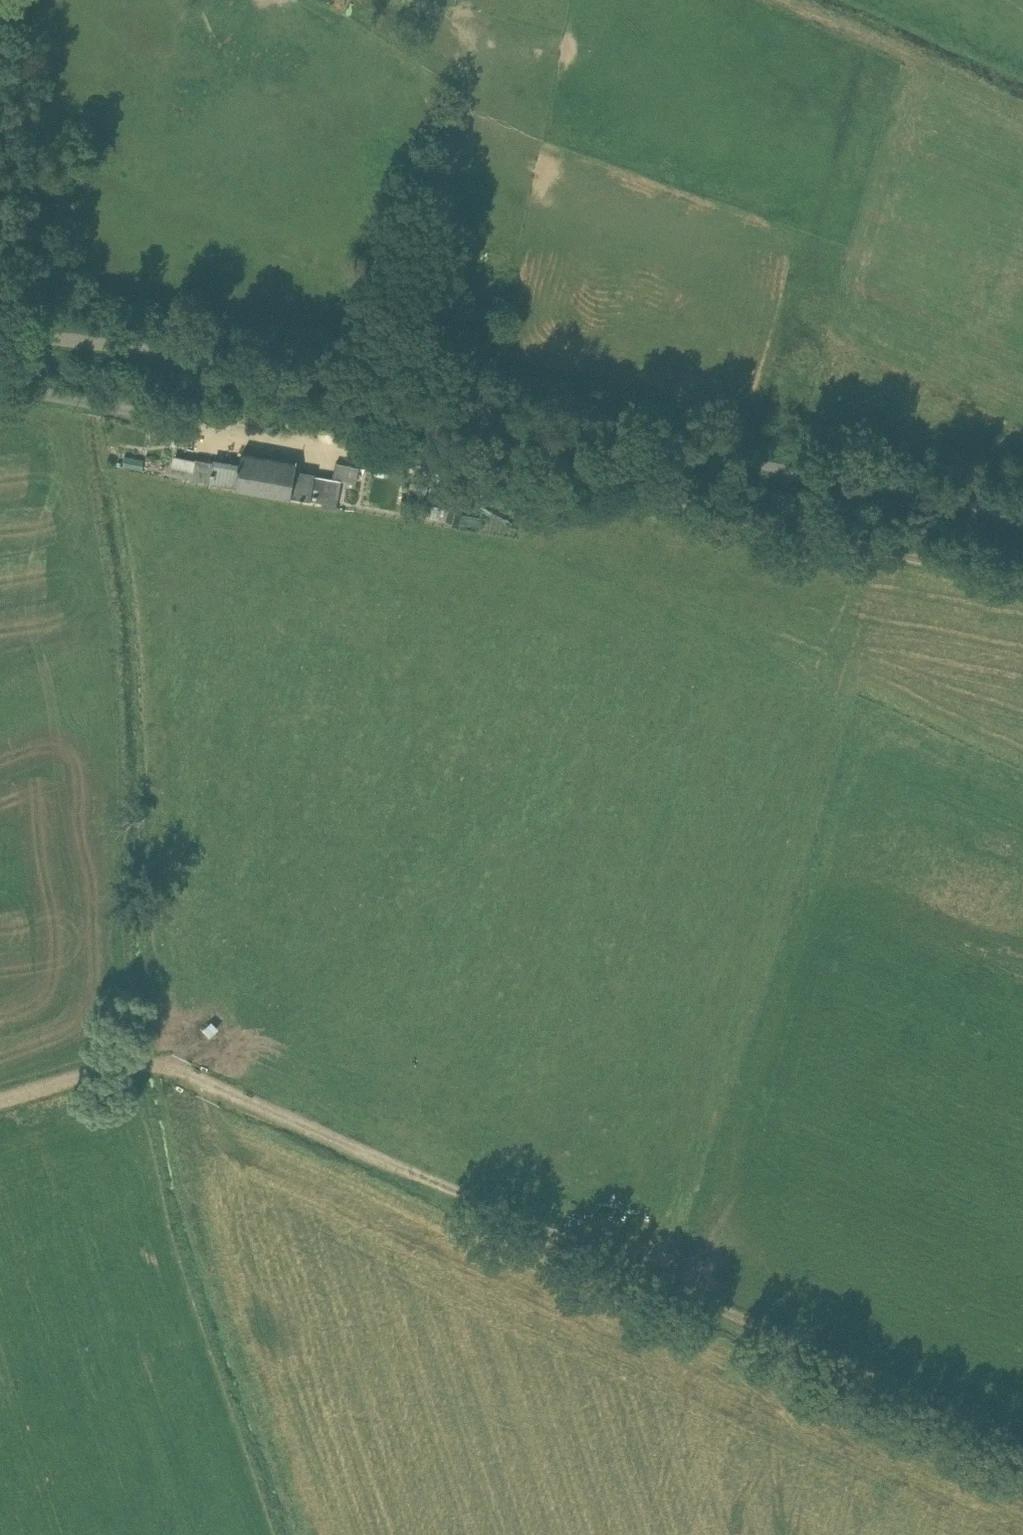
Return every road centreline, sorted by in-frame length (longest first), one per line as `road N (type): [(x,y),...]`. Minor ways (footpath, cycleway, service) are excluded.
road 1 (track): [(1022,1445),(172,1062),(110,1064),(0,1099)]
road 2 (track): [(403,397),(432,434),(494,467),(1022,582)]
road 3 (track): [(416,0),(458,17),(478,49),(403,397)]
road 4 (track): [(1022,106),(796,0)]
road 5 (unclassified): [(0,387),(185,413)]

